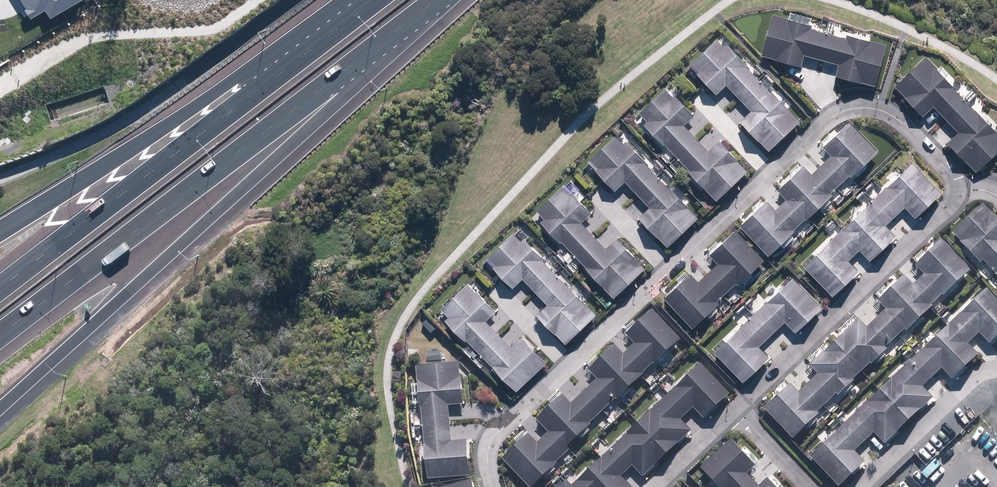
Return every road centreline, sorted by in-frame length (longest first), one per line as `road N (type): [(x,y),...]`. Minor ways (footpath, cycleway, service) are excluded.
road 1 (residential): [(494,486),(488,447),(501,428),(841,111),(867,106),(899,119),(949,169),(960,193)]
road 2 (motorway): [(441,0),(0,409)]
road 3 (motorway): [(434,0),(0,339)]
road 4 (motorway): [(0,289),(375,0)]
road 5 (motorway): [(0,233),(345,0)]
road 6 (residential): [(960,193),(738,409)]
road 7 (residential): [(996,367),(862,486)]

